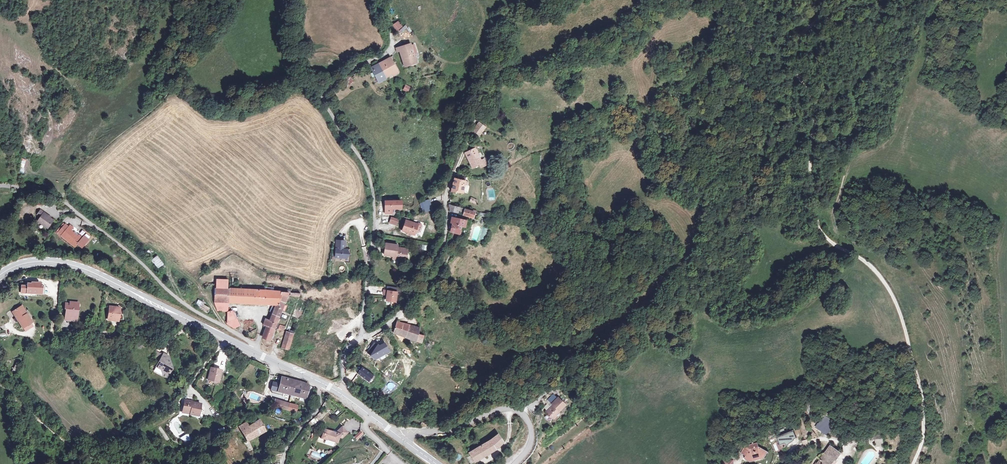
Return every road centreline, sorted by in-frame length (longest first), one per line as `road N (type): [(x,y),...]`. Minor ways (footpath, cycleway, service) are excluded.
road 1 (track): [(835,0),(797,49),(812,102),(812,207),(823,231),(881,274),(899,306),(925,408),(914,463)]
road 2 (residential): [(362,339),(372,189),(324,93),(388,53),(392,38)]
road 3 (residential): [(19,185),(65,201),(253,351)]
road 4 (secondary): [(0,275),(41,261),(85,268),(253,351)]
road 5 (residential): [(453,172),(444,246),(416,293),(362,339)]
road 6 (residential): [(403,440),(509,409),(525,416),(531,433),(514,463)]
road 7 (track): [(0,387),(99,463)]

